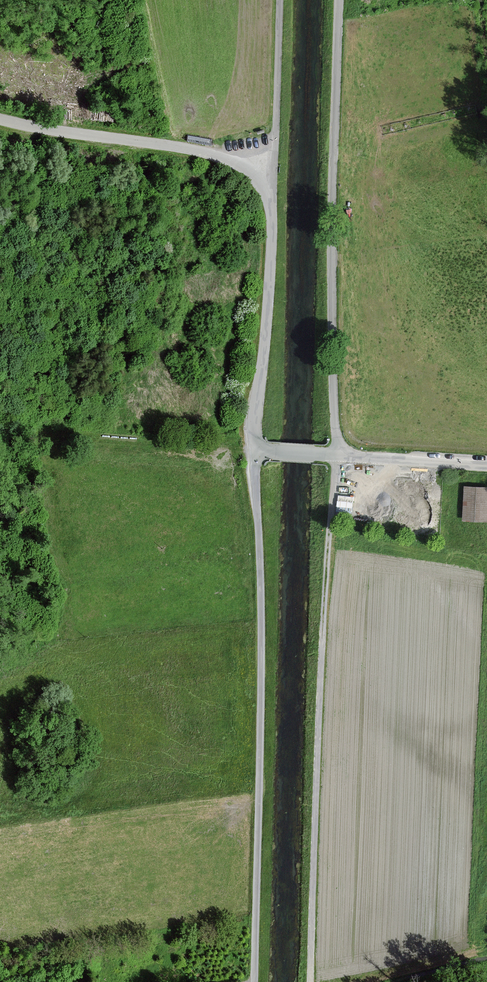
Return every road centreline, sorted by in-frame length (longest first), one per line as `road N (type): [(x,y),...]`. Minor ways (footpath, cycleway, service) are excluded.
road 1 (unclassified): [(254,451),(261,628),(254,981)]
road 2 (unclassified): [(310,981),(337,456)]
road 3 (unclassified): [(337,456),(339,0)]
road 4 (unclassified): [(280,0),(254,451)]
road 5 (residential): [(486,465),(337,456)]

